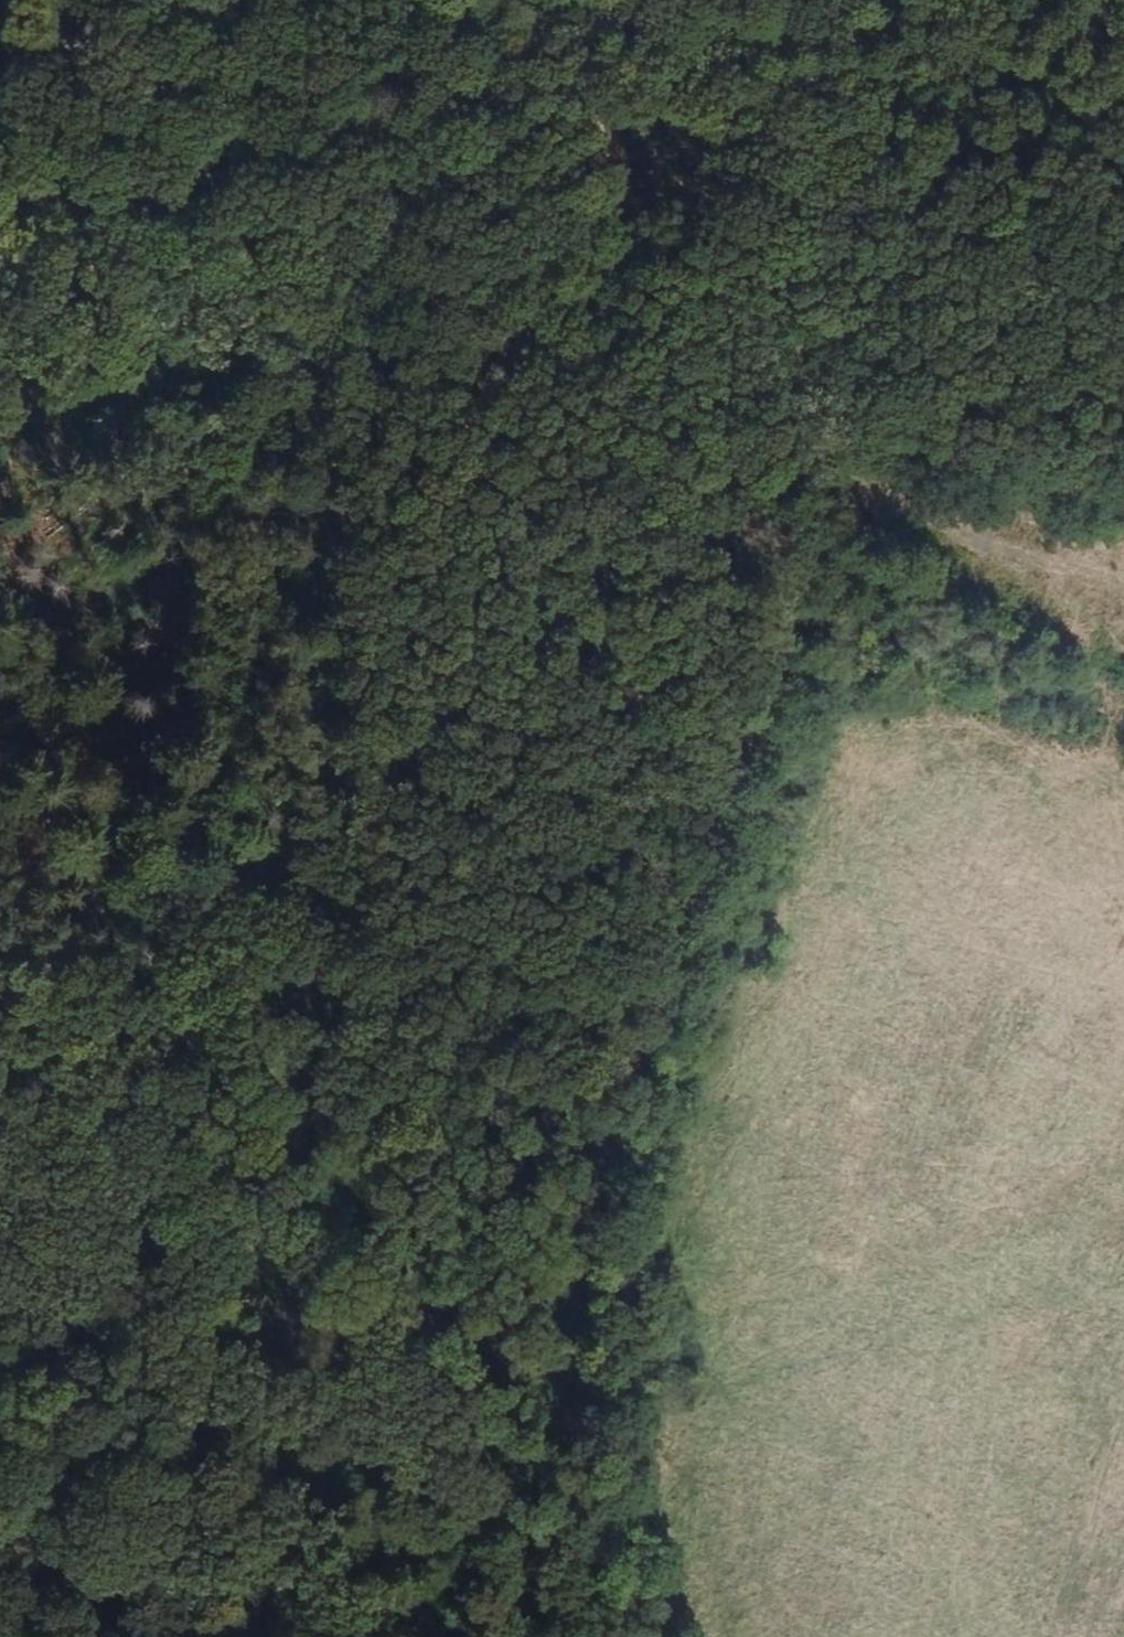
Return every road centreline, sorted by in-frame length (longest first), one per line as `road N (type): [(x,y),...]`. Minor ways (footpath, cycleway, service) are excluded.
road 1 (track): [(1027,0),(935,157),(851,351),(576,1186),(582,1505),(619,1636)]

